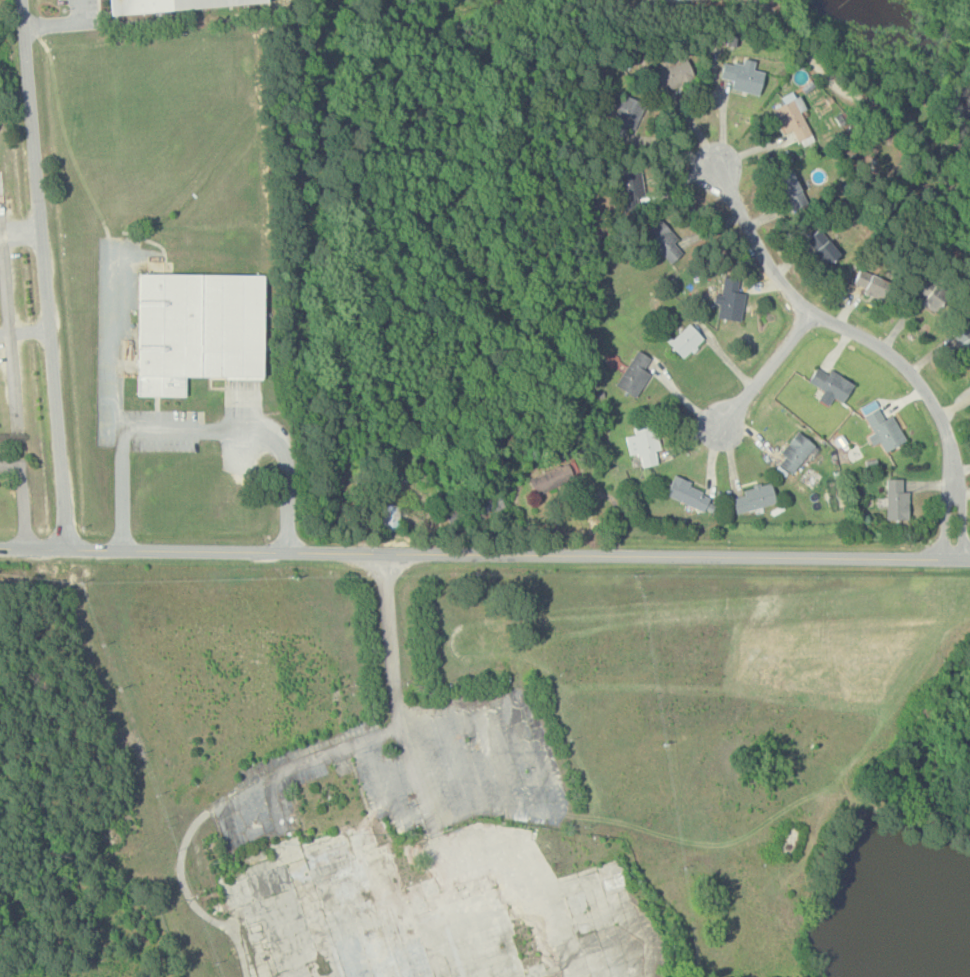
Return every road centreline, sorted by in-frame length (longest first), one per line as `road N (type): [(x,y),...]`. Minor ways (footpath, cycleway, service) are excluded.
road 1 (residential): [(969,560),(0,548)]
road 2 (residential): [(68,550),(24,0)]
road 3 (residential): [(954,559),(953,461),(932,402),(890,354),(811,314),(790,293),(714,163)]
road 4 (residential): [(811,314),(715,431)]

